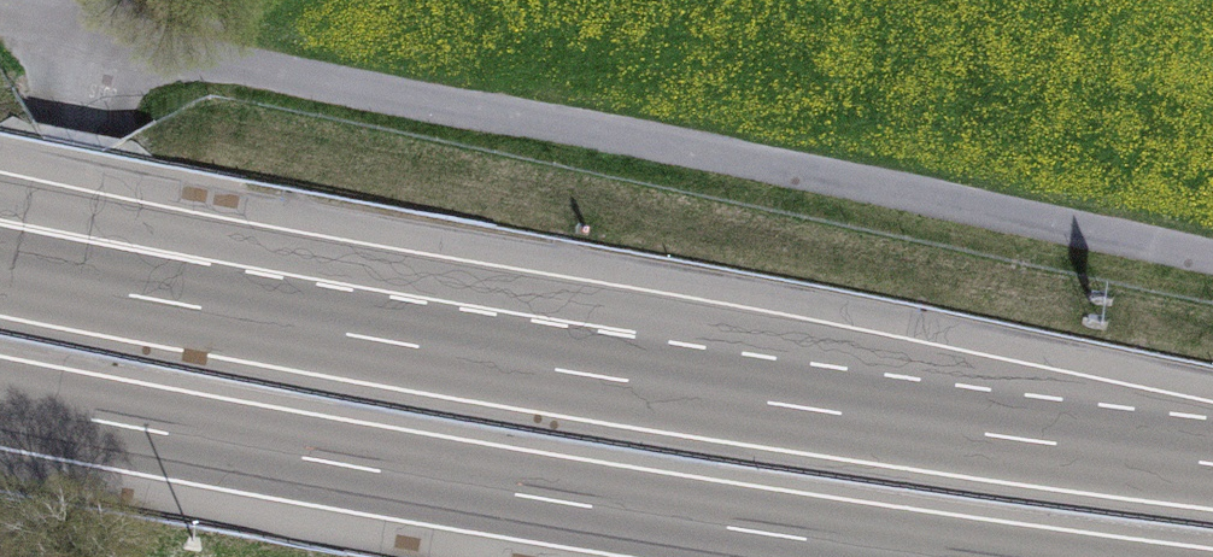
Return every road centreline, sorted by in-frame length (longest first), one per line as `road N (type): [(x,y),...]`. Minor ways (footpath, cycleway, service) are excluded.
road 1 (motorway): [(0,403),(488,492),(923,556)]
road 2 (motorway): [(1212,462),(289,322)]
road 3 (motorway): [(289,322),(0,233)]
road 4 (motorway): [(289,322),(0,268)]

